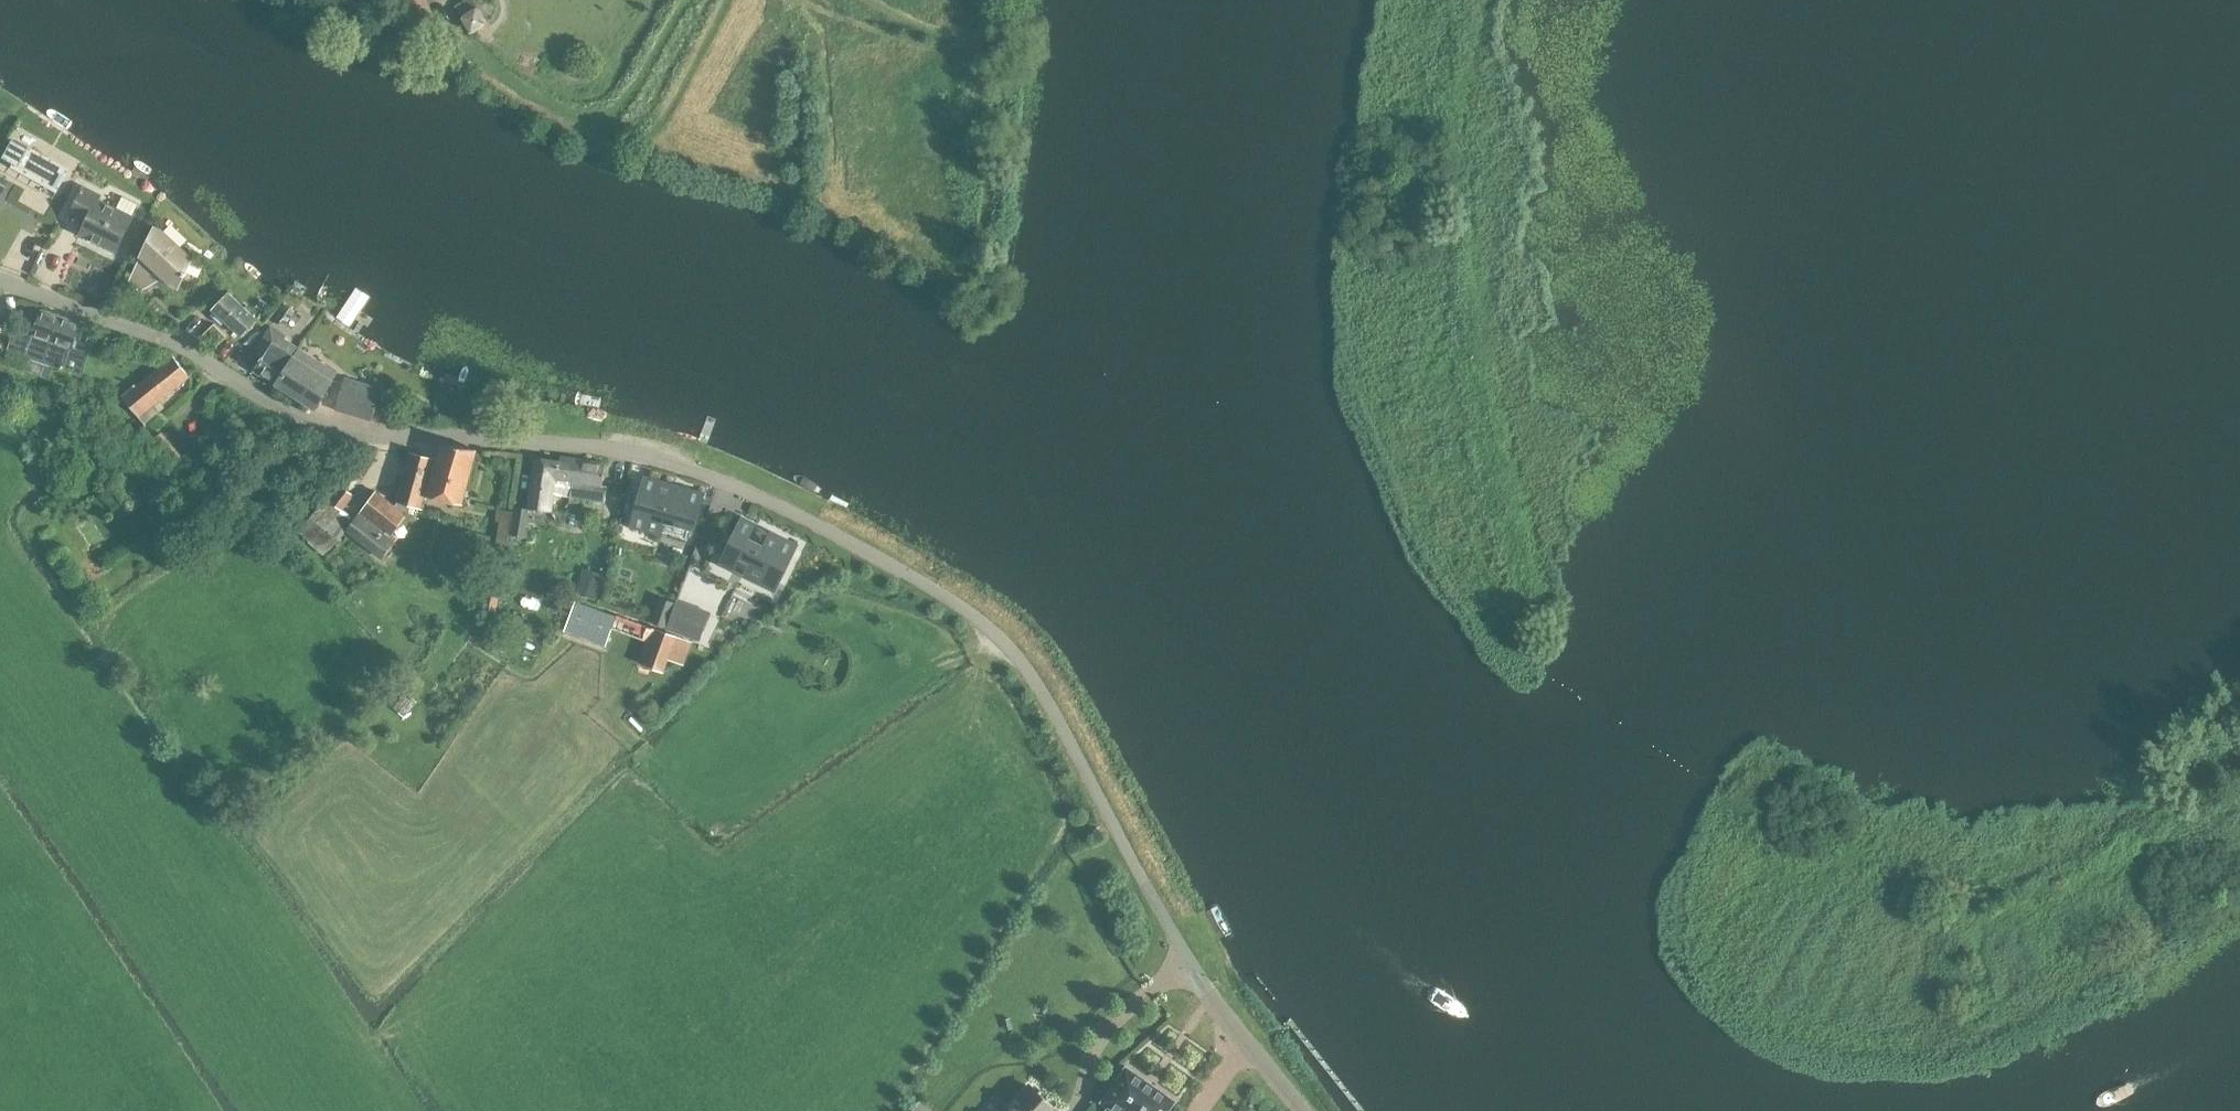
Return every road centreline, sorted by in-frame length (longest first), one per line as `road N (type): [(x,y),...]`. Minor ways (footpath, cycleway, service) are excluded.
road 1 (unclassified): [(0,280),(185,347),(321,427),(641,454),(752,491),(967,608),(1016,656),(1214,1006),(1301,1110)]
road 2 (track): [(610,713),(692,798),(740,802),(942,658),(998,639)]
road 3 (track): [(457,35),(475,59),(537,103),(598,115),(639,88),(688,0)]

